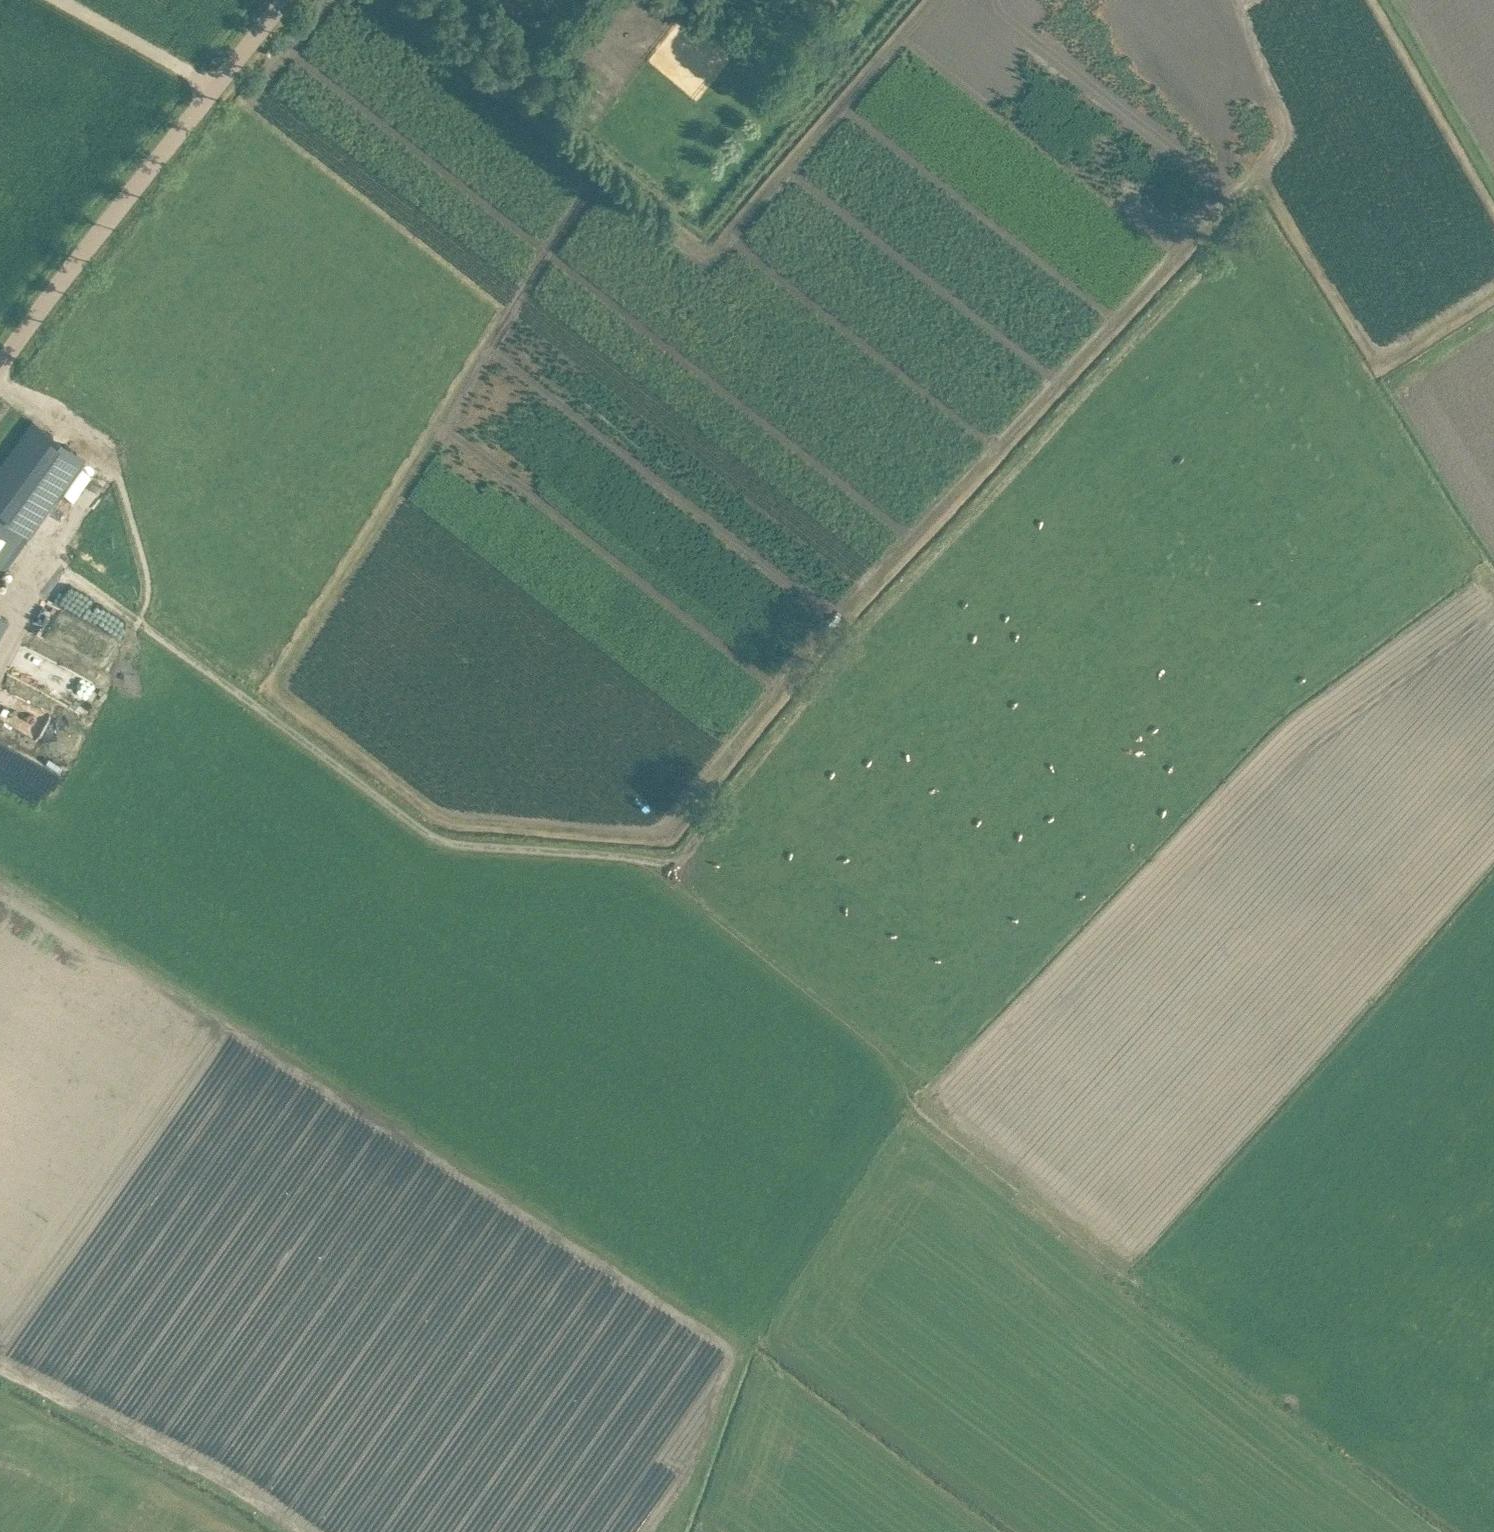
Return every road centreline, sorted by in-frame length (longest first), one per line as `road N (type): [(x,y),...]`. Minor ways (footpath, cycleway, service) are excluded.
road 1 (unclassified): [(0,363),(214,84)]
road 2 (unclassified): [(214,84),(68,0)]

